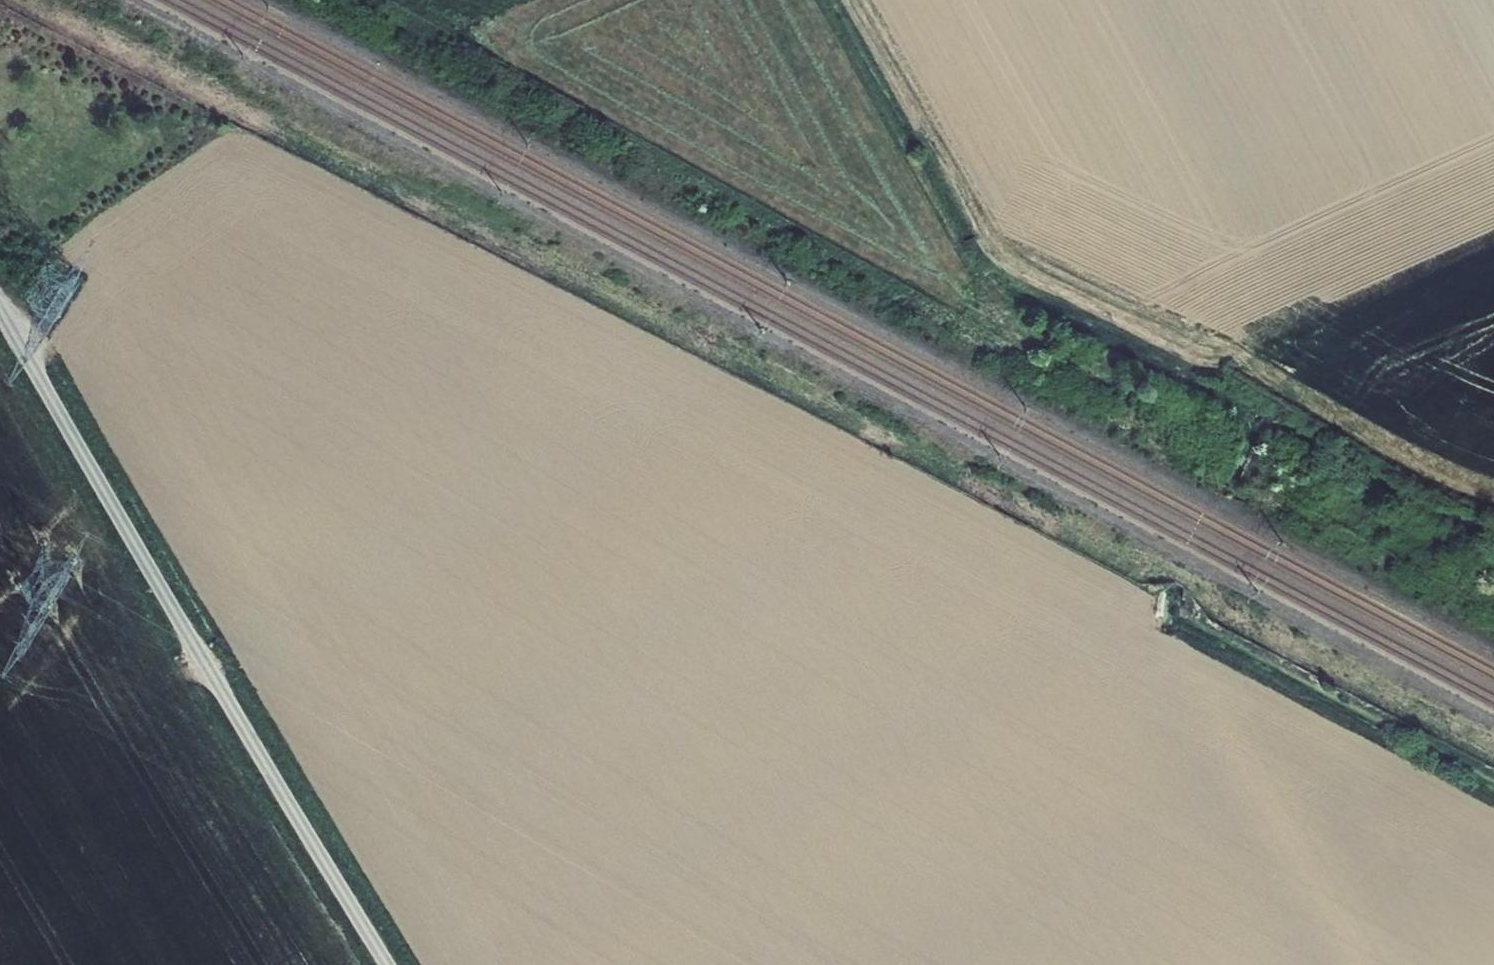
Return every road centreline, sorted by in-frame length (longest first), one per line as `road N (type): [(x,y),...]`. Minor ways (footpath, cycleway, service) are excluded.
road 1 (residential): [(0,315),(384,964)]

